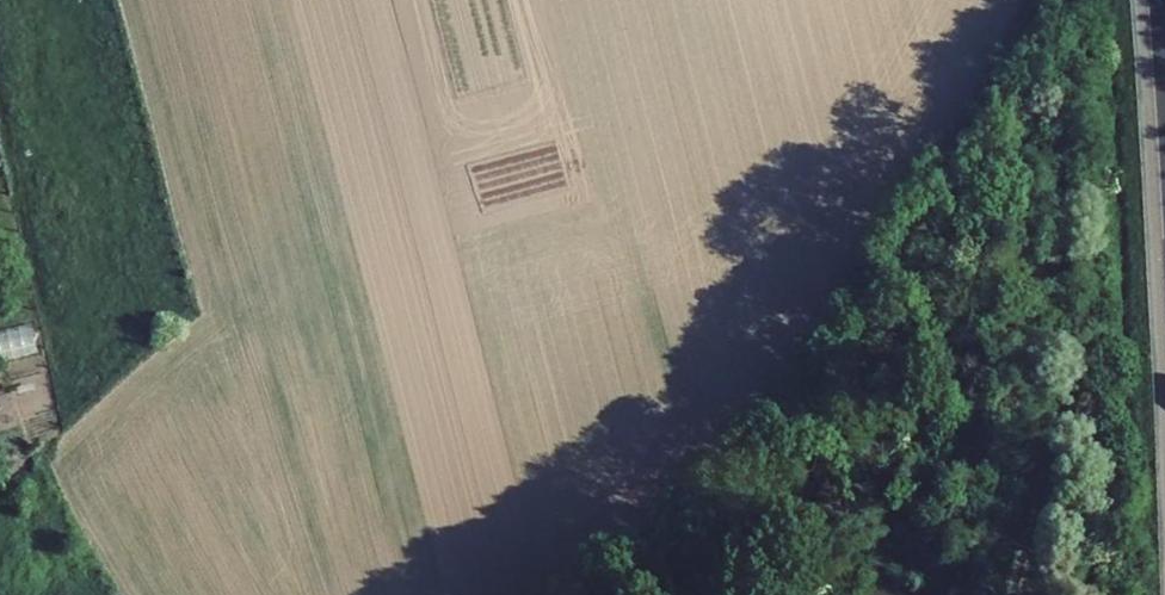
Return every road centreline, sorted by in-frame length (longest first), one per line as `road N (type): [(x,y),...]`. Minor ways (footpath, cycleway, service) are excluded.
road 1 (track): [(1067,0),(1050,523)]

